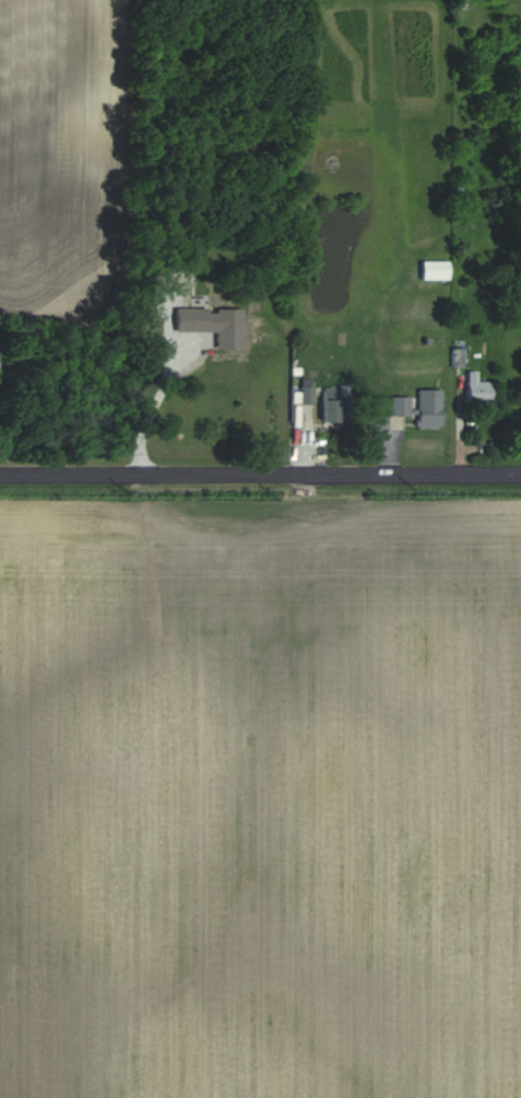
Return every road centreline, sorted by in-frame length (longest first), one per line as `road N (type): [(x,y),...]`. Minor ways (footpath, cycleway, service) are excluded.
road 1 (tertiary): [(520,473),(0,474)]

